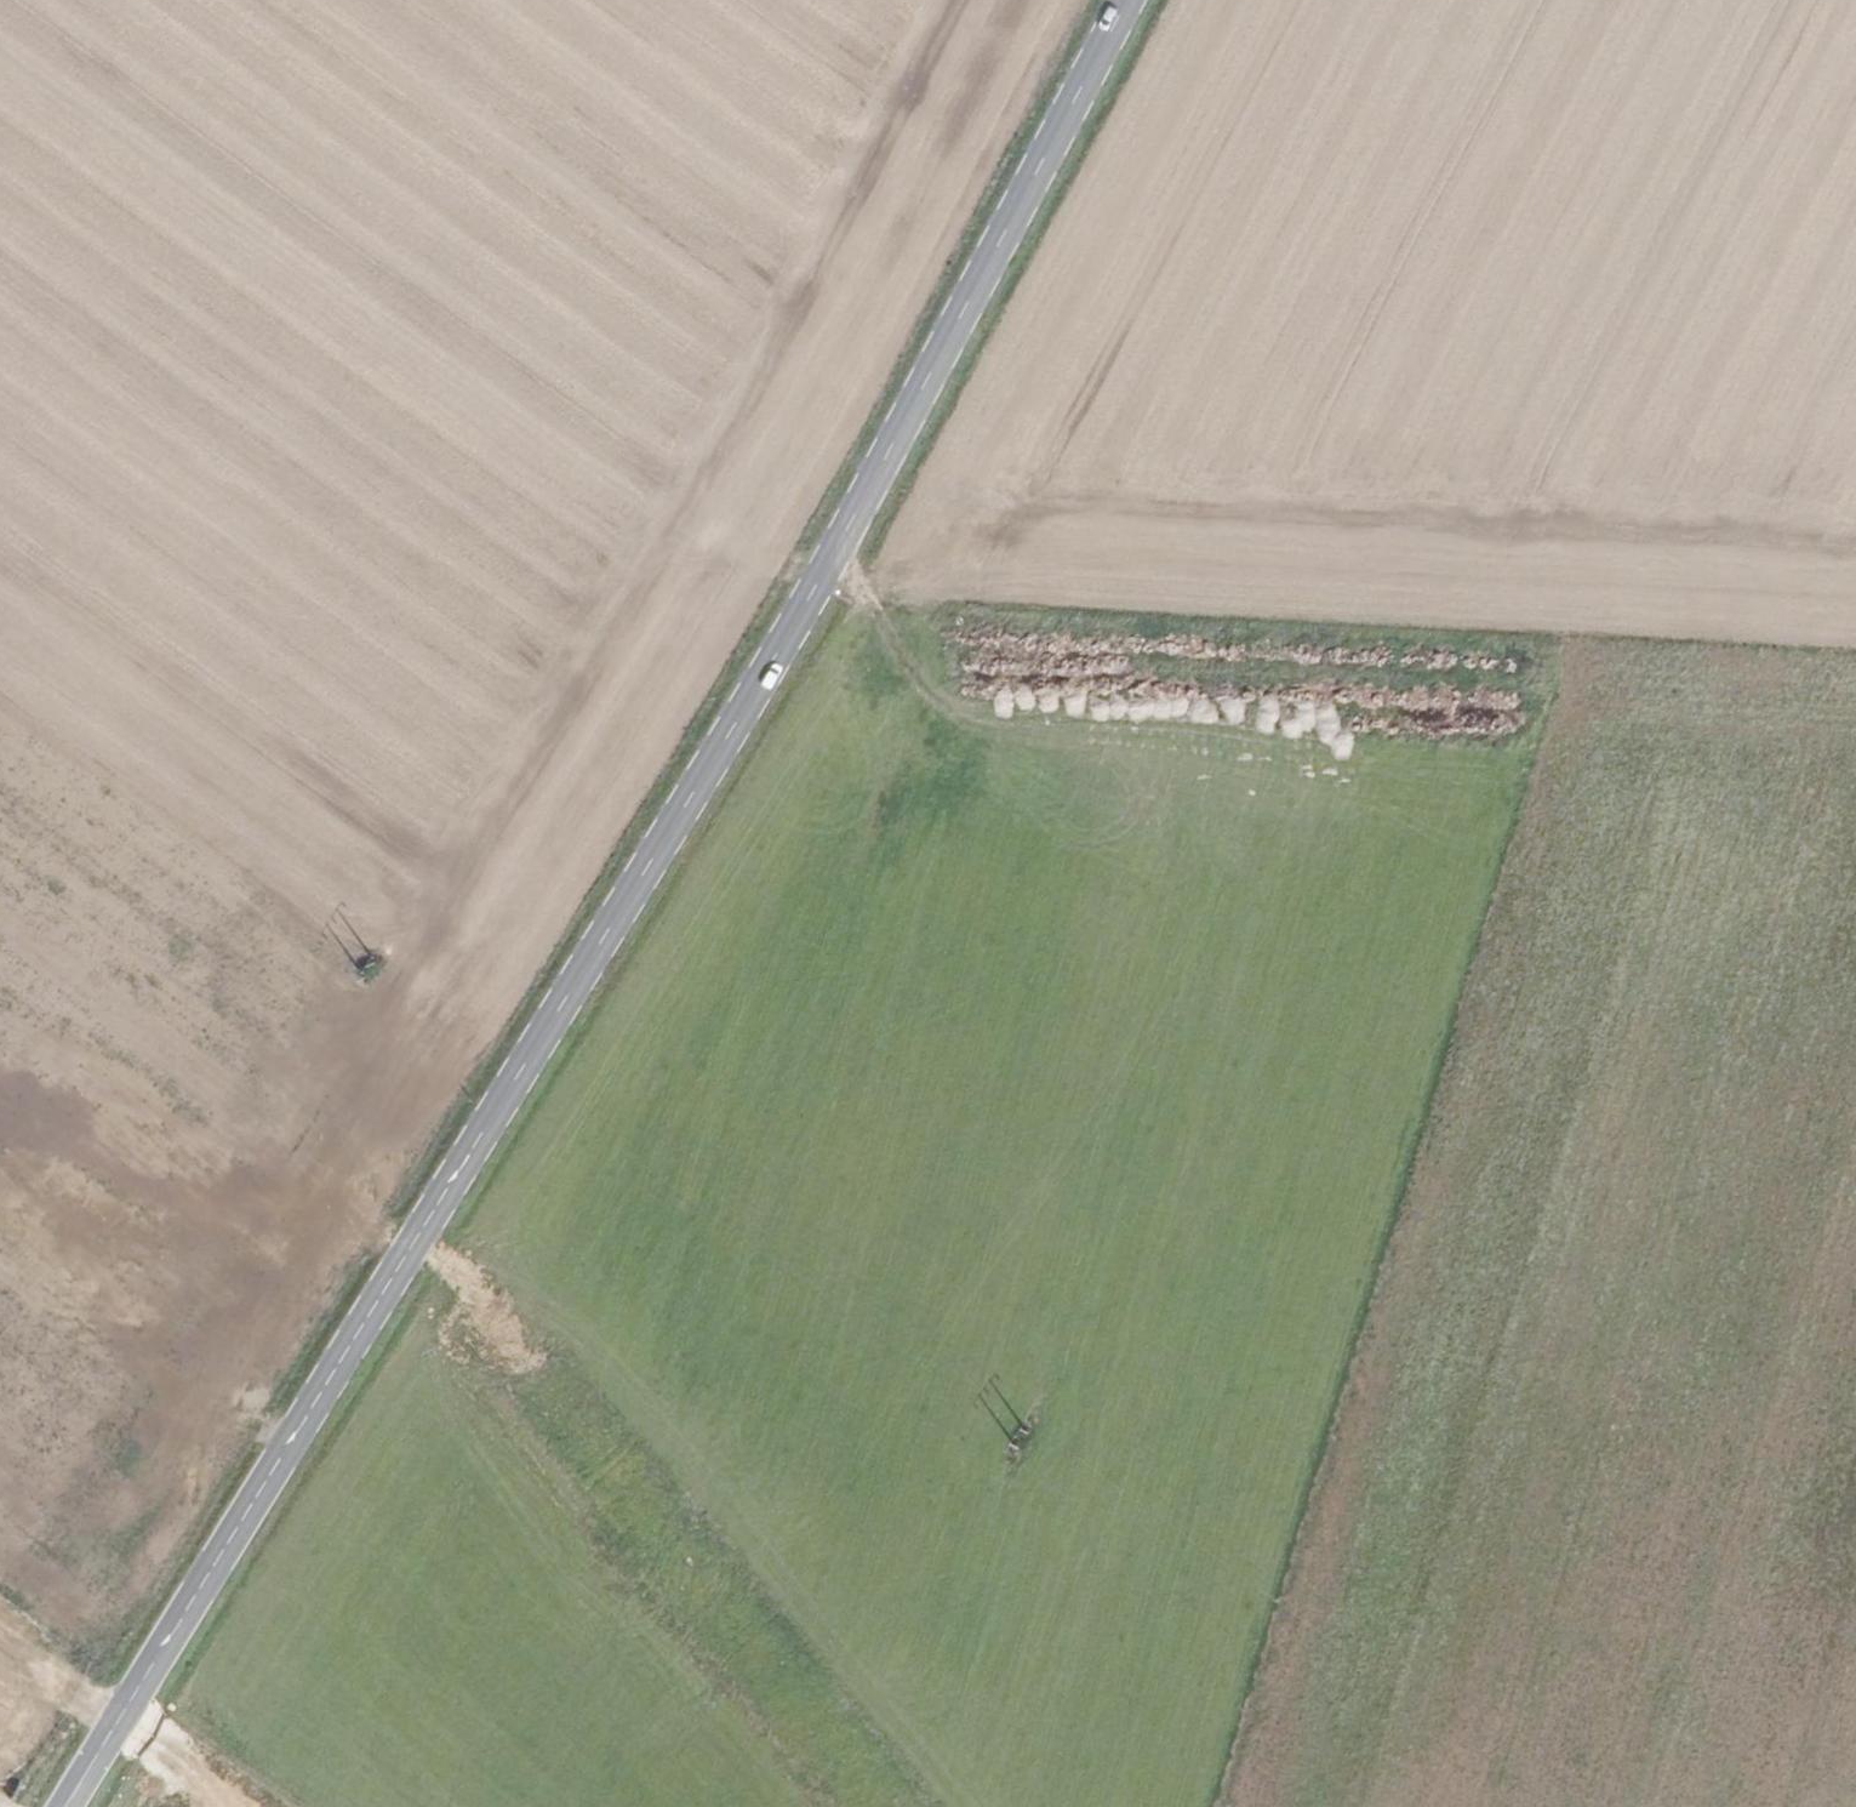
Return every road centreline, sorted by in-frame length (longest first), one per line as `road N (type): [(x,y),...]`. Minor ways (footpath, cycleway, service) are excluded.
road 1 (secondary): [(63,1806),(808,600),(1128,0)]

